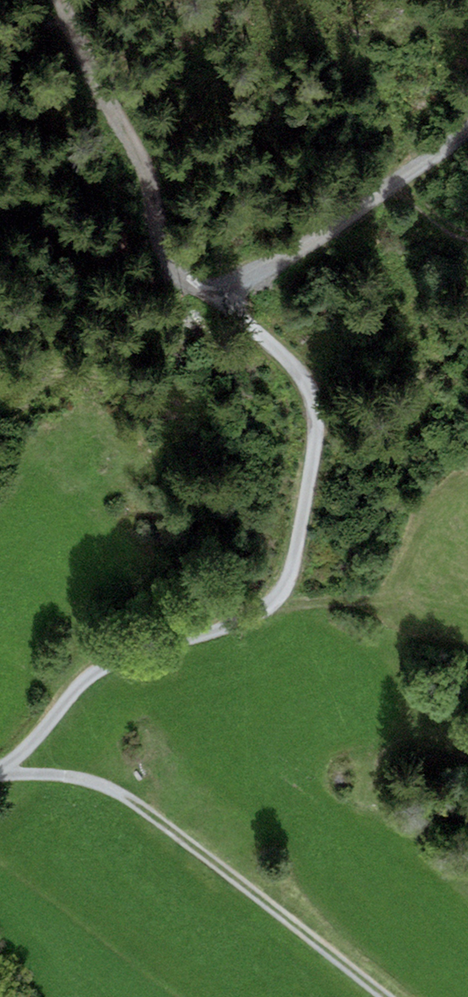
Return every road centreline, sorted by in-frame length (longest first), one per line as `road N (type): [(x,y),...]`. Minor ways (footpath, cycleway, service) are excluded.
road 1 (track): [(0,767),(90,675),(258,611),(281,590),(314,430),(296,365),(222,288),(189,286),(173,273),(143,162),(58,0)]
road 2 (track): [(0,775),(55,774),(108,787),(381,996)]
road 3 (track): [(222,288),(312,244),(467,129)]

